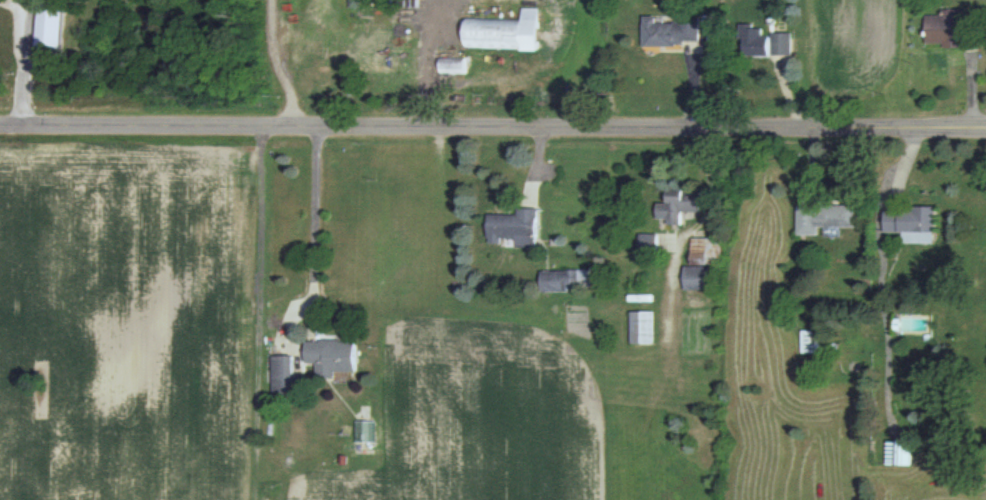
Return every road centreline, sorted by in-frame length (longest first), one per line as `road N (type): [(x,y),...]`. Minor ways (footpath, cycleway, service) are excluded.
road 1 (residential): [(0,125),(985,127)]
road 2 (track): [(296,125),(276,56),(276,0)]

